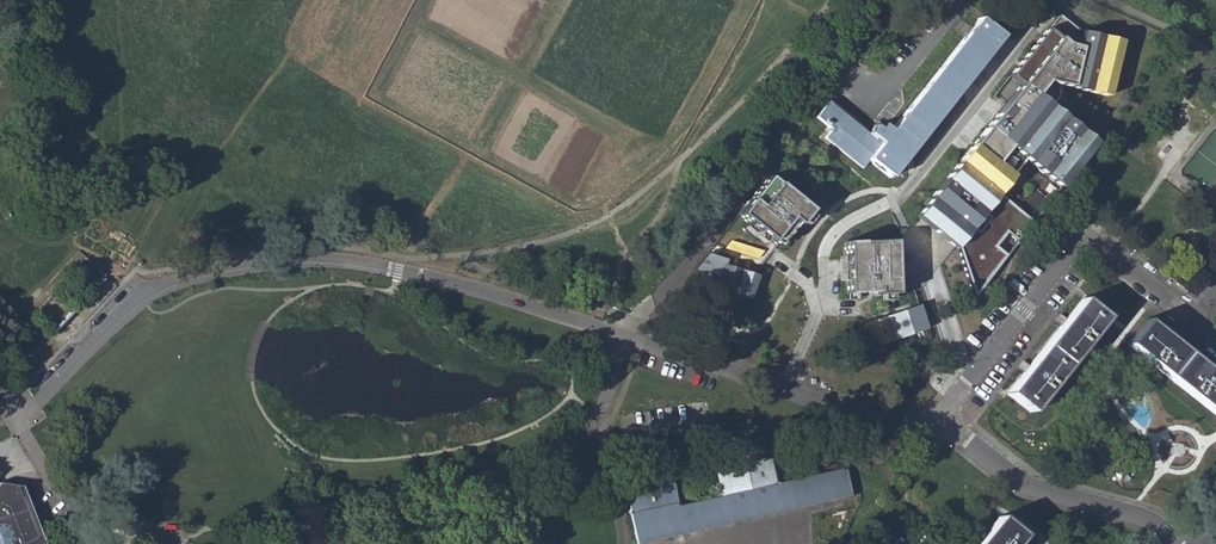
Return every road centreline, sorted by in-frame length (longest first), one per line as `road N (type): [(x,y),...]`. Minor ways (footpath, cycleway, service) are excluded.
road 1 (residential): [(933,426),(855,412),(489,292),(323,260),(223,271),(147,293),(30,406),(13,418),(0,396)]
road 2 (residential): [(933,426),(1076,235),(1215,341)]
road 3 (residential): [(1199,543),(1118,508),(1032,486),(969,437),(933,426)]

